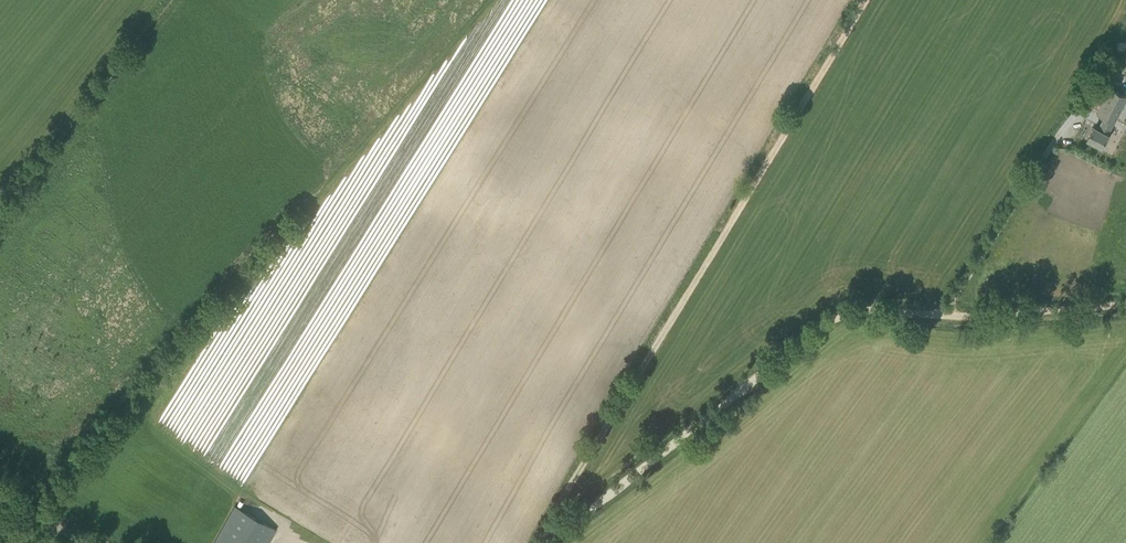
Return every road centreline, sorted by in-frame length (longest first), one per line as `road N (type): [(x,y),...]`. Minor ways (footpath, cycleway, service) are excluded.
road 1 (track): [(1125,305),(987,316),(843,313),(551,538)]
road 2 (track): [(551,538),(556,509),(861,0)]

